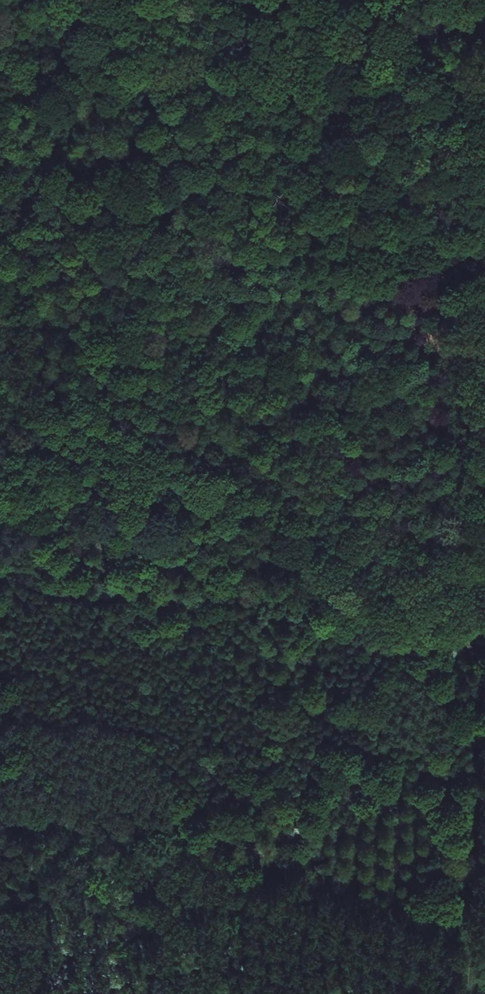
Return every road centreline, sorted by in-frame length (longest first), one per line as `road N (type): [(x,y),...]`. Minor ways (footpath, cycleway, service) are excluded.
road 1 (track): [(484,518),(450,993)]

